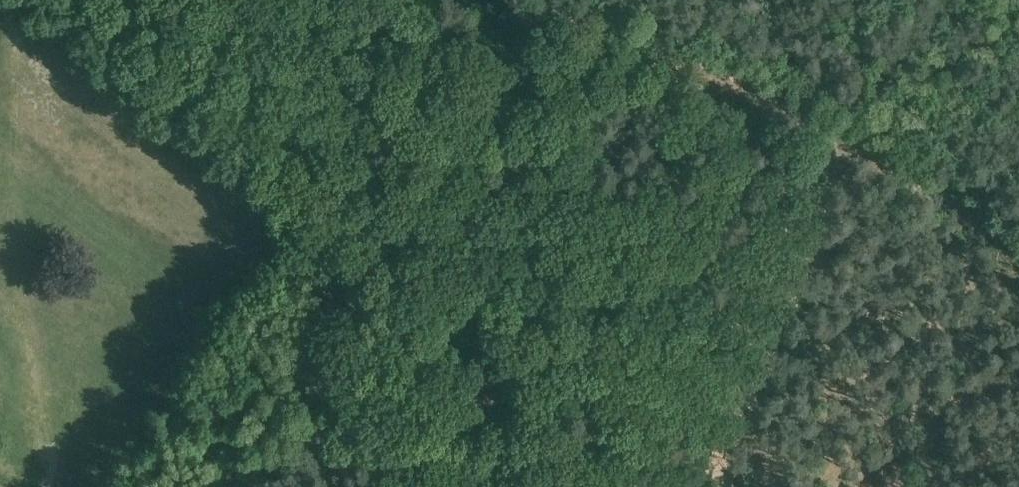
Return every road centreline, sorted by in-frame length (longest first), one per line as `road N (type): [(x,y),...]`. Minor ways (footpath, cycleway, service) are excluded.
road 1 (track): [(536,20),(590,23),(682,55),(852,146)]
road 2 (track): [(536,20),(343,301)]
road 3 (track): [(343,301),(219,486)]
road 4 (track): [(852,146),(1018,245)]

